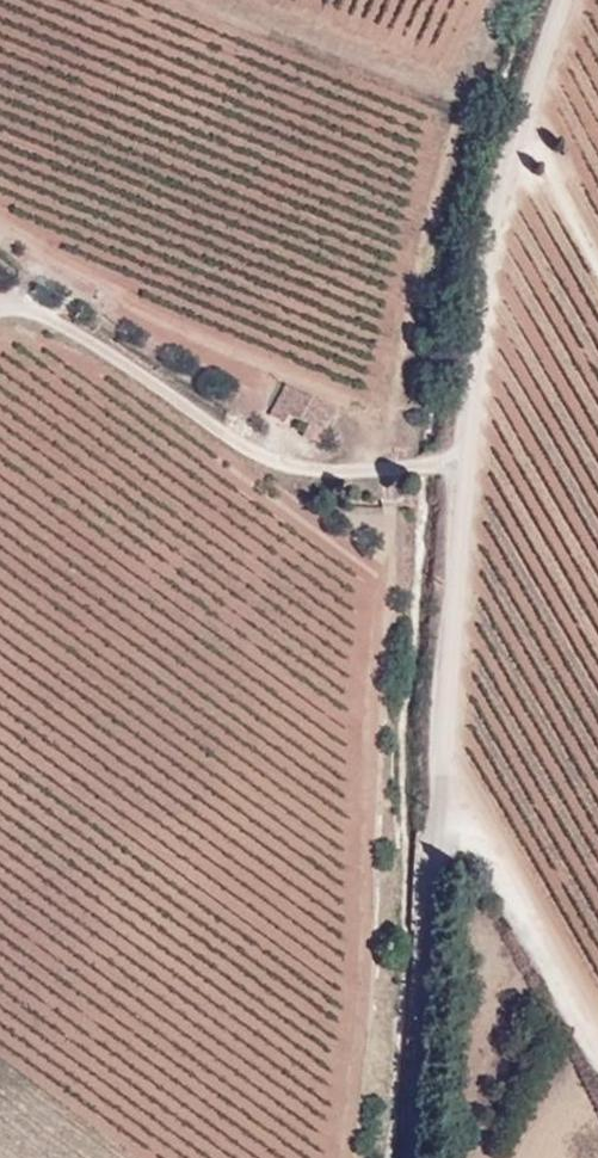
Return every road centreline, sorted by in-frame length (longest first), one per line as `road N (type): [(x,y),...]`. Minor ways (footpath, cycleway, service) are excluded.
road 1 (tertiary): [(548,0),(484,178),(410,1157)]
road 2 (track): [(0,314),(49,320),(280,471),(466,466)]
road 3 (track): [(434,819),(475,828),(597,1044)]

